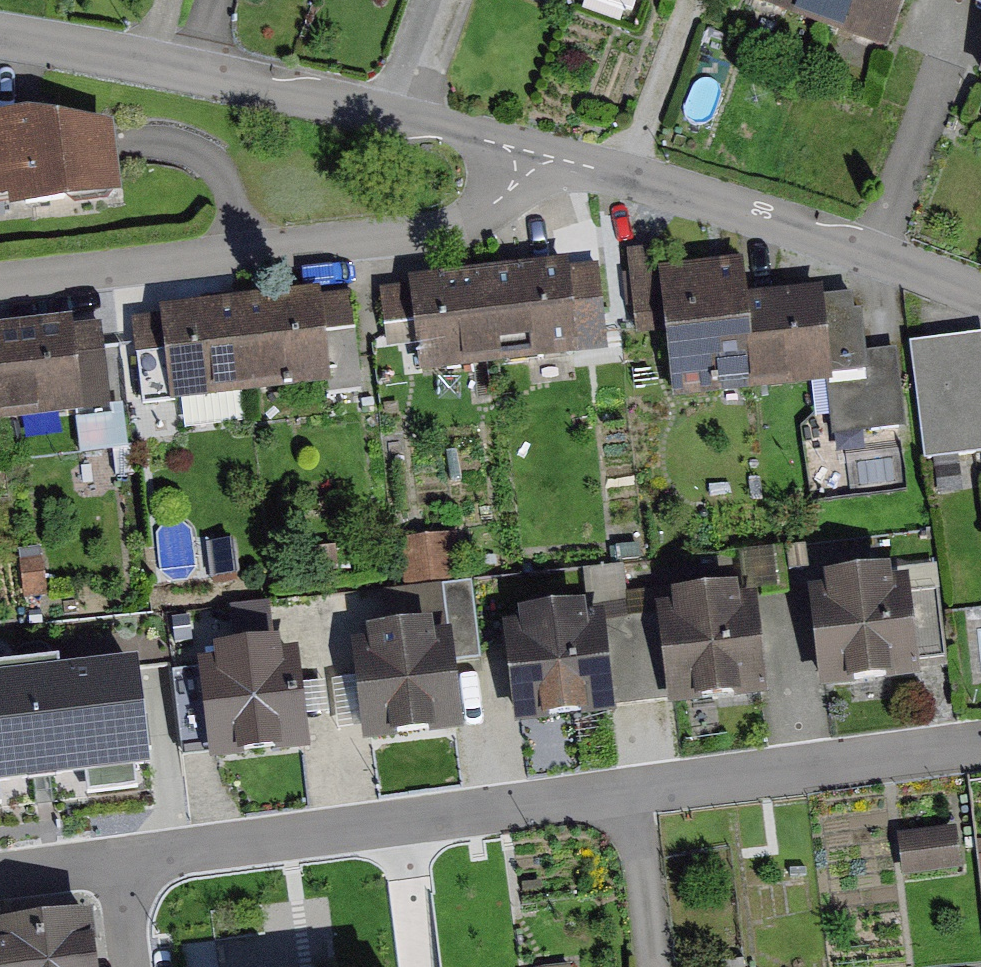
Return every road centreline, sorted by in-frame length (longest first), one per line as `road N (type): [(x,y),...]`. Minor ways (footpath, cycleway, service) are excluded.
road 1 (residential): [(0,282),(396,238),(474,219),(512,187),(527,161)]
road 2 (residential): [(0,36),(399,116),(496,143),(527,161)]
road 3 (residential): [(118,860),(631,790)]
road 4 (residential): [(527,161),(628,178),(874,253),(980,296)]
road 5 (residential): [(631,790),(980,745)]
road 6 (residential): [(654,966),(631,790)]

